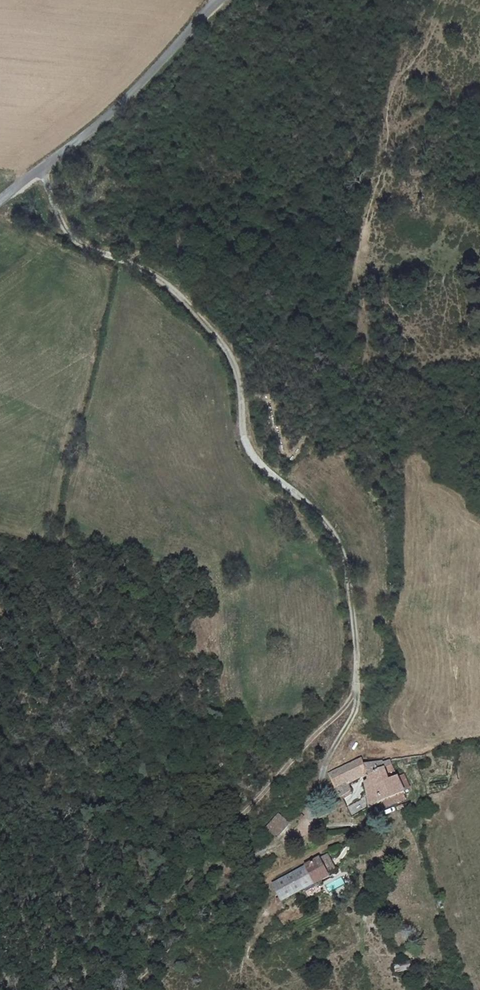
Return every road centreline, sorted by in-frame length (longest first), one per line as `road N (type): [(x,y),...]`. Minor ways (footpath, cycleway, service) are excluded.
road 1 (track): [(144,971),(218,891),(226,834),(354,695),(350,586),(334,532),(257,463),(244,437),(229,354),(168,282),(78,241),(55,211),(45,168)]
road 2 (unclassified): [(0,201),(118,109),(223,0)]

